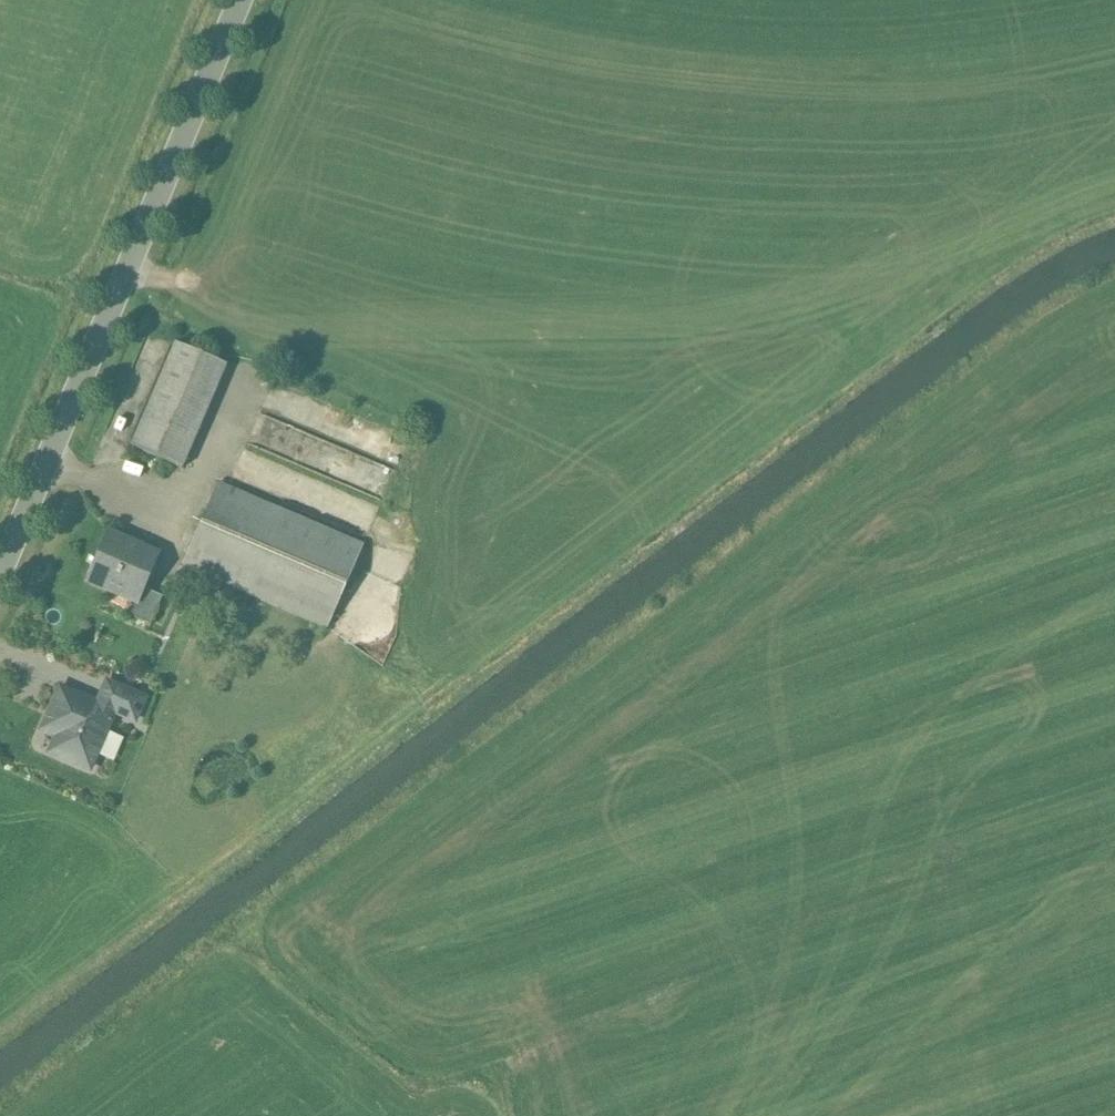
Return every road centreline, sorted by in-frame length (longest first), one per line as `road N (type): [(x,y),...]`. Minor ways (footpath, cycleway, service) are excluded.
road 1 (tertiary): [(242,0),(0,567)]

